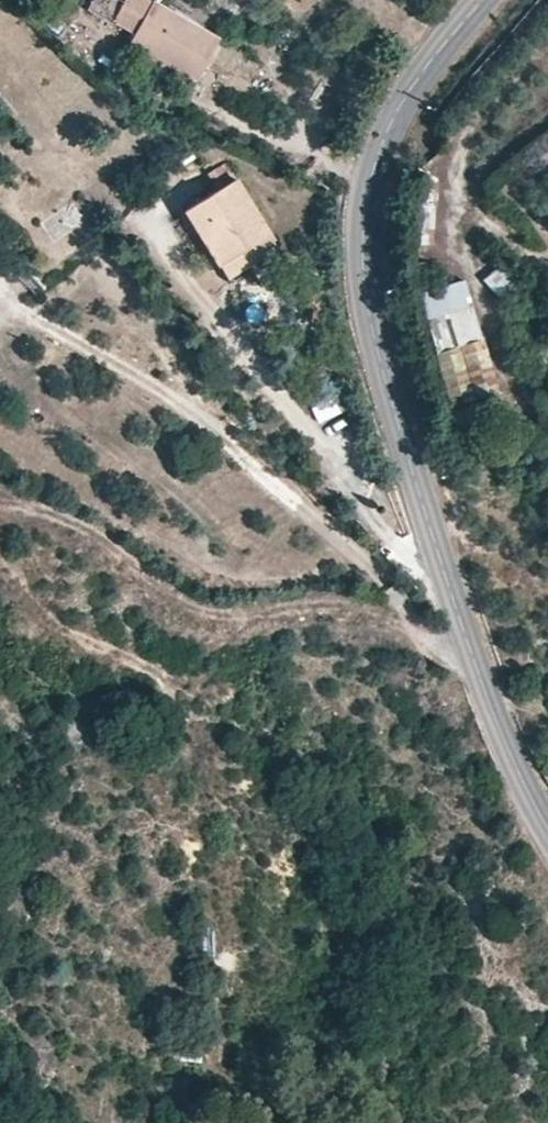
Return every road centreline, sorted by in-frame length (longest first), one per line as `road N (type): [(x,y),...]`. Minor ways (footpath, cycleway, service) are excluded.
road 1 (tertiary): [(472,652),(386,374),(367,303),(362,240),(377,149),(403,95),(485,0)]
road 2 (unclassified): [(472,652),(360,608),(317,601),(213,609),(186,599),(88,522),(0,481)]
road 3 (tertiary): [(547,822),(496,725),(472,652)]

